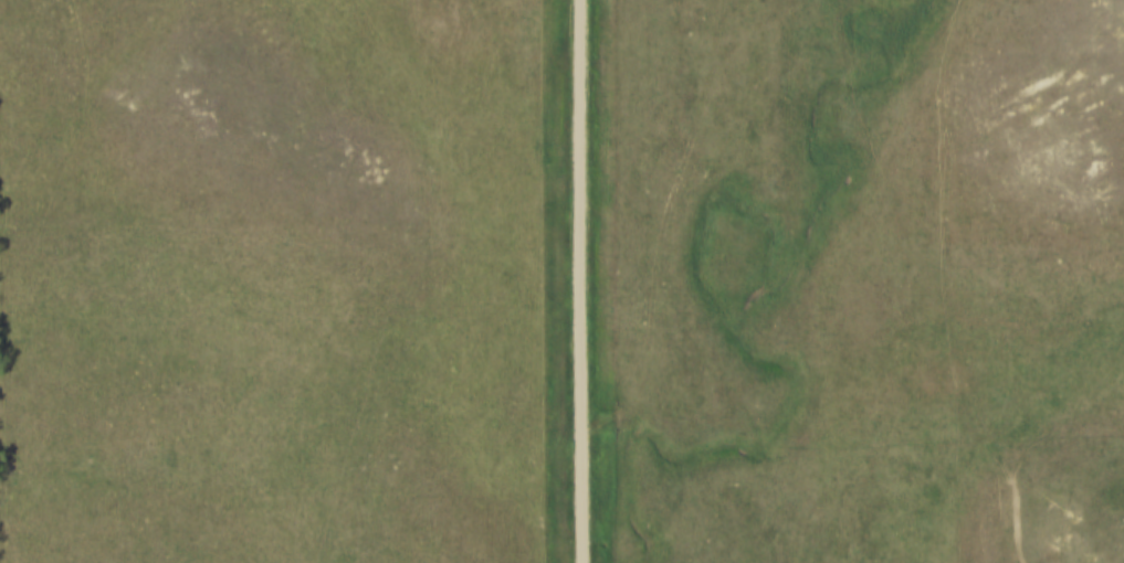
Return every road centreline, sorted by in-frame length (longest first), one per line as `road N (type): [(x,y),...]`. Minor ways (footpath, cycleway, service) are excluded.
road 1 (residential): [(582,0),(584,562)]

